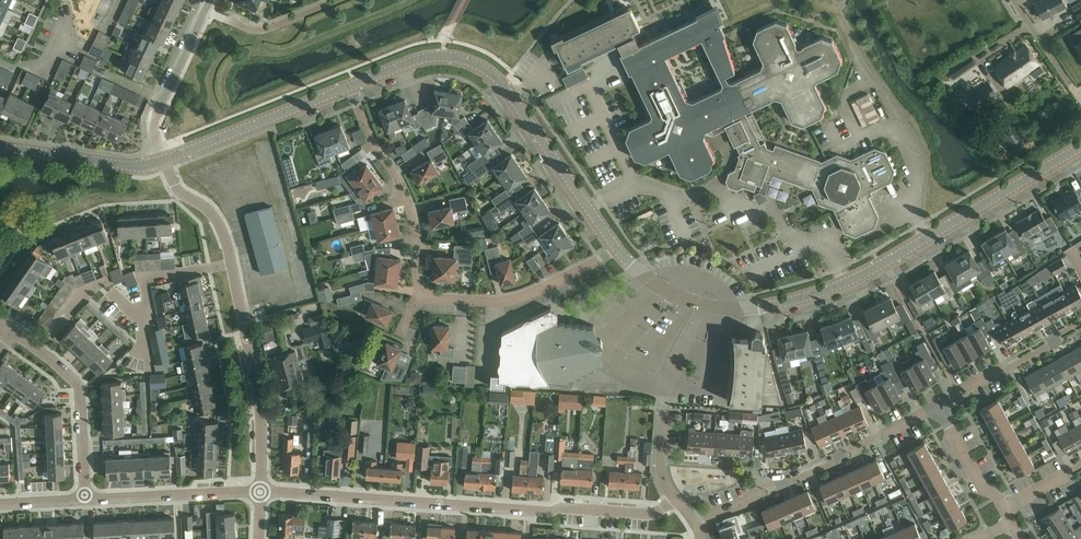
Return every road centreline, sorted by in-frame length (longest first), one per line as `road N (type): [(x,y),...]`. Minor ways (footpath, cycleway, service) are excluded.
road 1 (tertiary): [(1080,146),(845,282),(762,308),(683,299),(616,250)]
road 2 (residential): [(260,492),(651,517),(674,499)]
road 3 (tertiary): [(616,250),(503,84),(484,70),(443,55),(349,86)]
road 4 (residential): [(260,492),(255,376),(223,236),(174,184),(163,160)]
road 5 (residential): [(694,525),(937,406)]
road 6 (residential): [(349,86),(369,140),(401,188),(414,230),(417,296)]
road 7 (residential): [(85,497),(78,387),(0,324)]
road 8 (residential): [(417,296),(520,298),(616,250)]
road 9 (tertiary): [(349,86),(163,160)]
road 10 (residential): [(85,497),(260,492)]
road 11 (residential): [(937,406),(1080,323)]
road 12 (tertiary): [(163,160),(137,166),(0,146)]
road 13 (residential): [(163,160),(152,124),(203,10)]
road 14 (residential): [(339,0),(267,29),(203,10)]
road 15 (residential): [(1004,509),(979,486),(937,406)]

